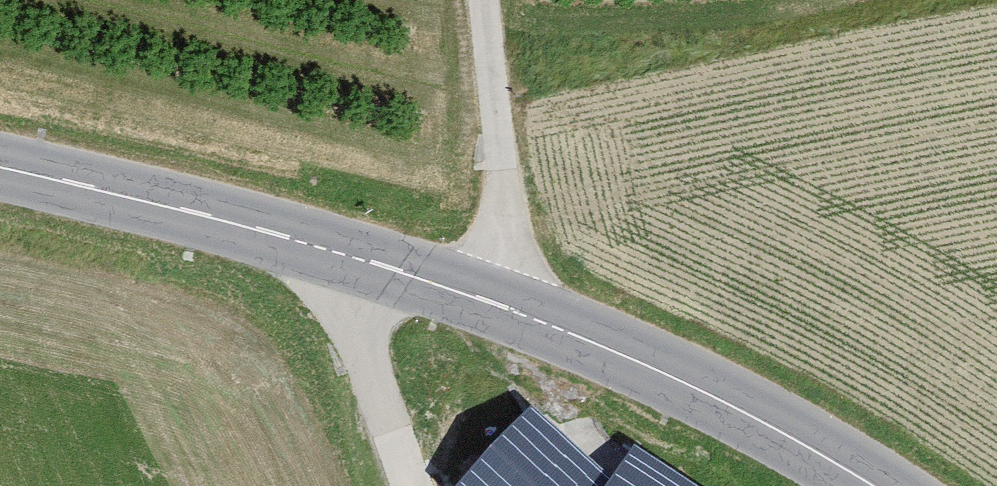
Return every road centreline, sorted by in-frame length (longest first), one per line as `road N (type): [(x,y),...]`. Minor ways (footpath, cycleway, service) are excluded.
road 1 (tertiary): [(0,167),(345,255),(518,311),(668,374),(881,485)]
road 2 (track): [(518,311),(489,0)]
road 3 (track): [(345,255),(423,485)]

